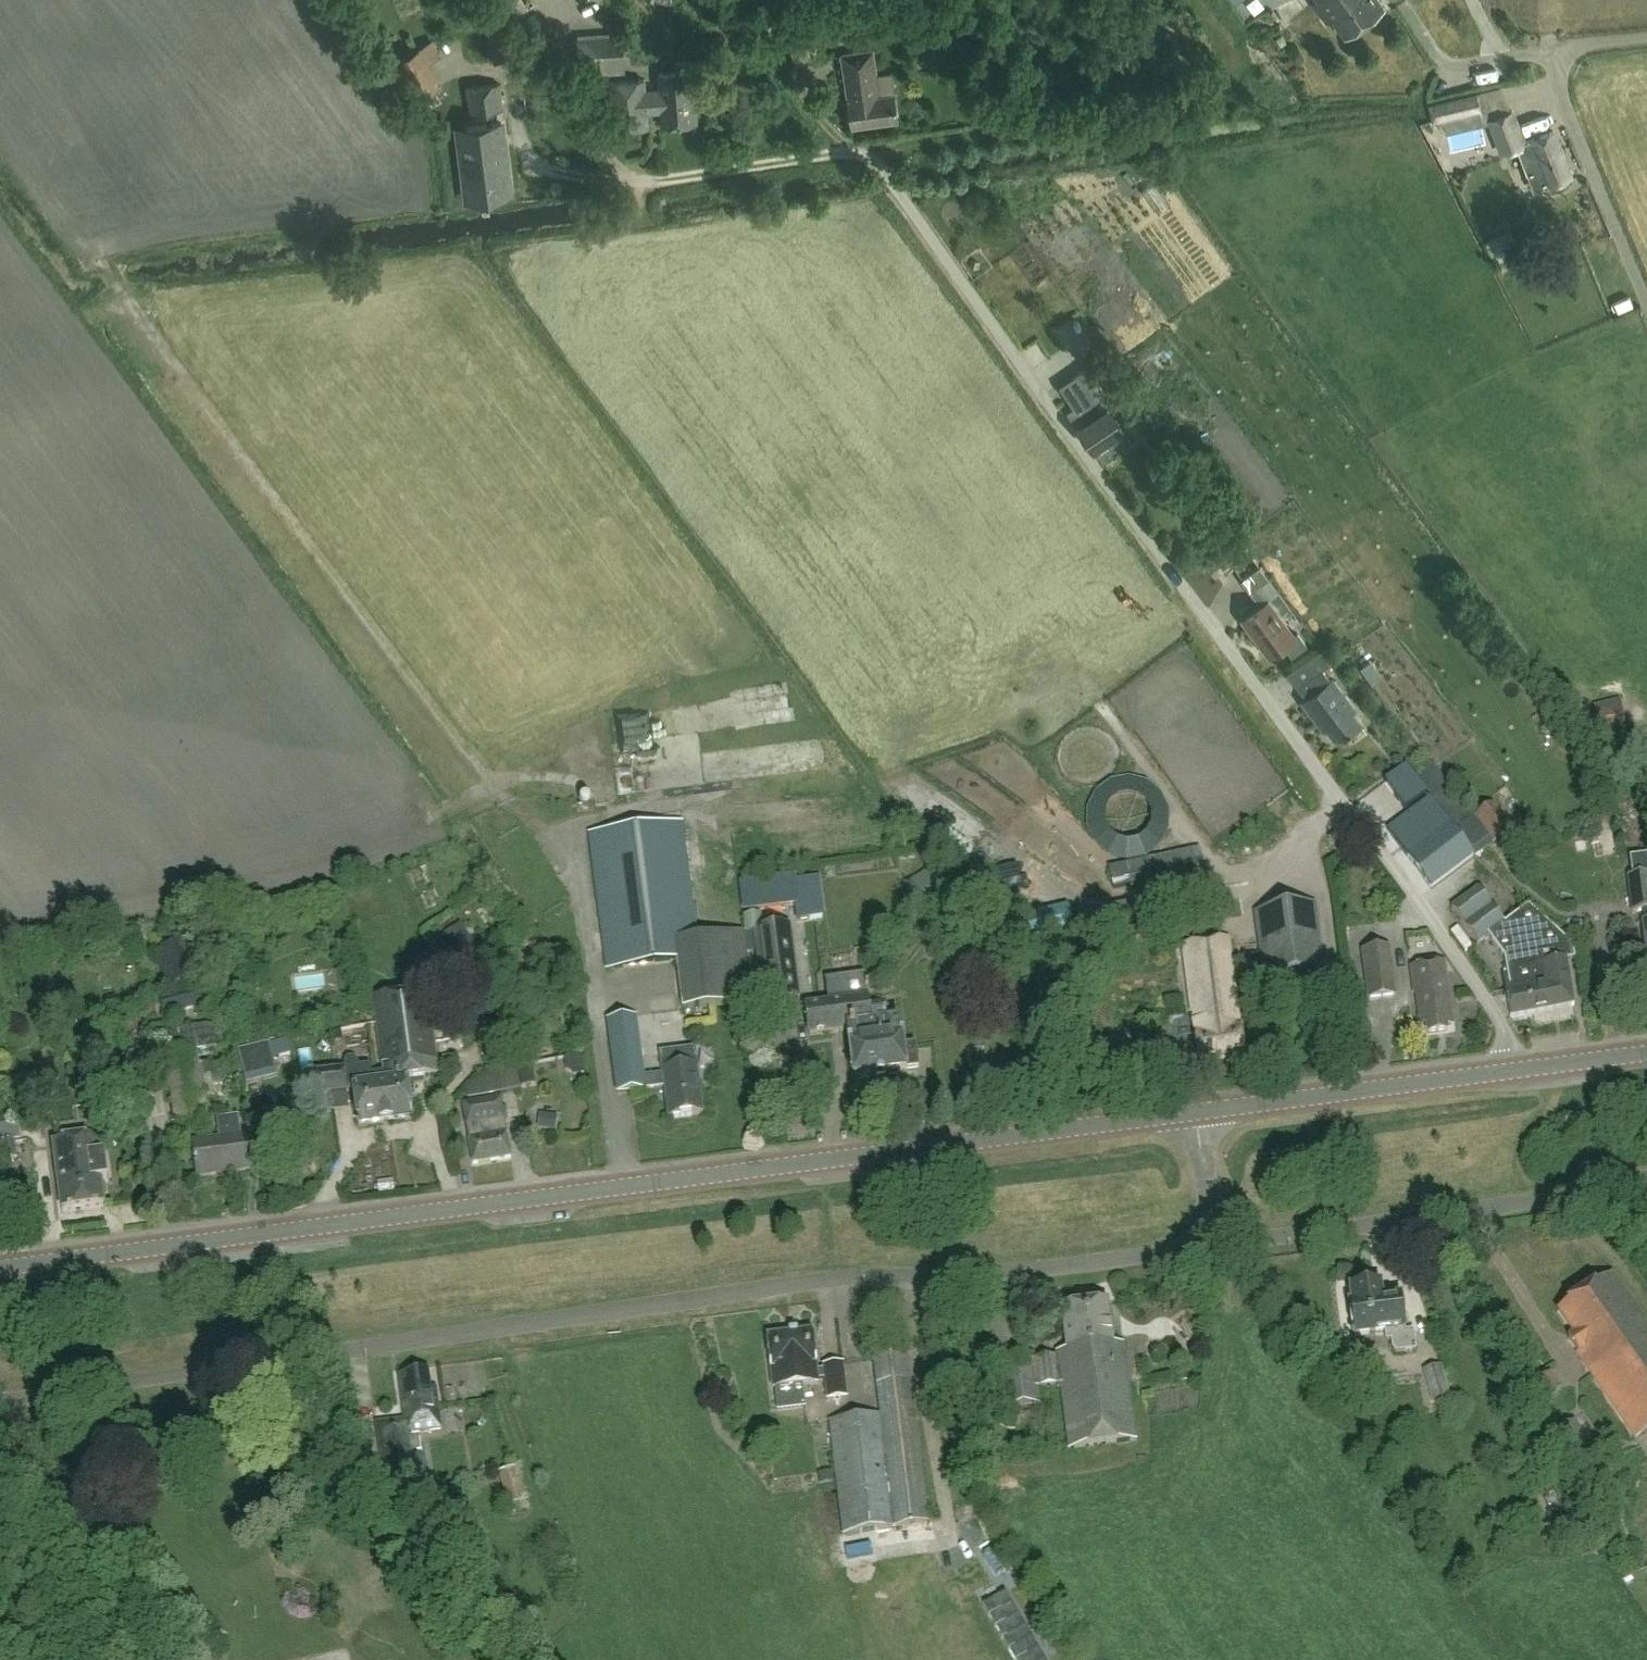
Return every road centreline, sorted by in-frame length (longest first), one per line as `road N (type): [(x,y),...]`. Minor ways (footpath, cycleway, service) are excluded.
road 1 (unclassified): [(0,1401),(816,1281),(1213,1250)]
road 2 (tertiary): [(0,1268),(1199,1111)]
road 3 (residential): [(1525,1069),(1329,785),(859,150)]
road 4 (unclassified): [(1213,1250),(1646,1184)]
road 5 (residential): [(1646,308),(1580,160),(1552,55),(1567,42),(1646,34)]
road 6 (tertiary): [(1199,1111),(1525,1069)]
road 7 (unclassified): [(1213,1250),(1199,1111)]
road 8 (tertiary): [(1525,1069),(1646,1053)]

